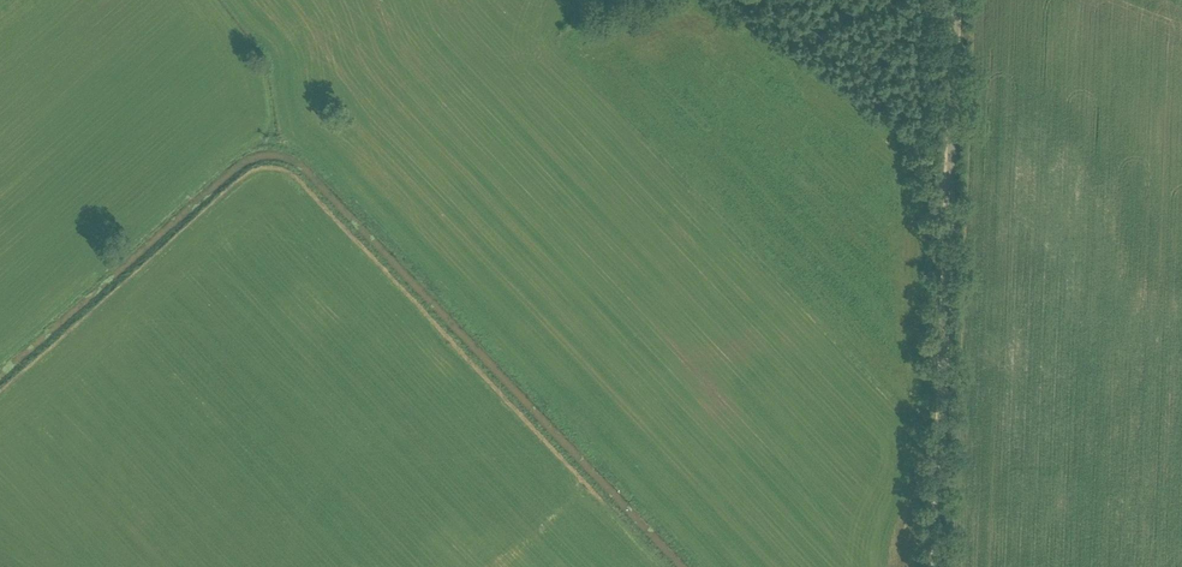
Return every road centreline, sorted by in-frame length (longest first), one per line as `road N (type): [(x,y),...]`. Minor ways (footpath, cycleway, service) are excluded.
road 1 (unclassified): [(932,566),(953,0)]

